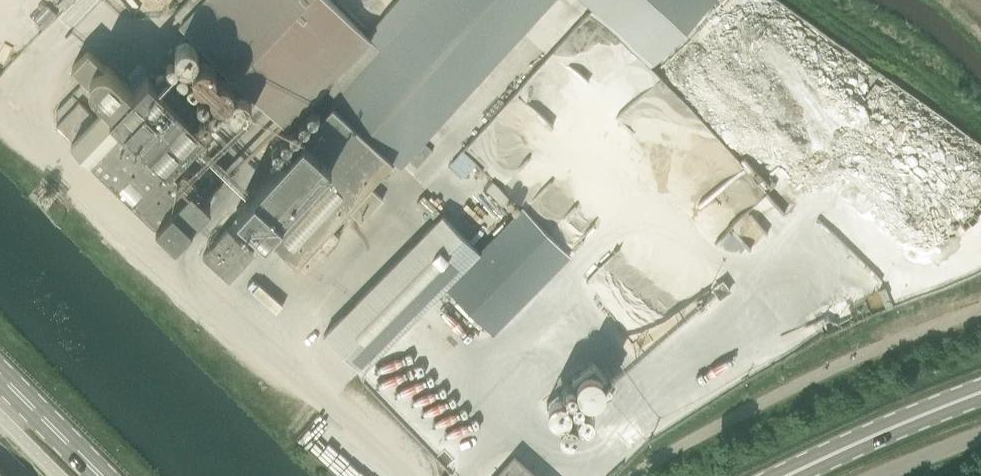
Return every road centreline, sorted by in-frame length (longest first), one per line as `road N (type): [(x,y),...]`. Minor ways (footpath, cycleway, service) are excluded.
road 1 (unclassified): [(404,475),(0,111)]
road 2 (secondary): [(786,475),(980,394)]
road 3 (primary): [(92,475),(0,385)]

